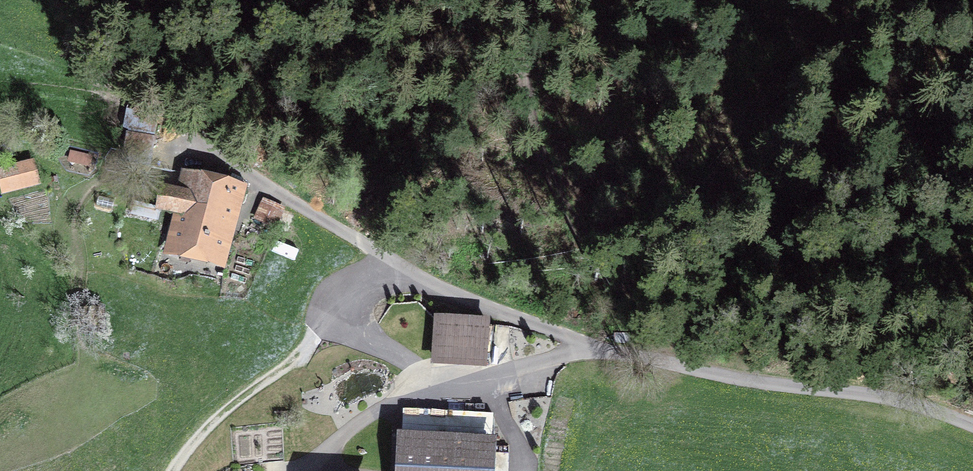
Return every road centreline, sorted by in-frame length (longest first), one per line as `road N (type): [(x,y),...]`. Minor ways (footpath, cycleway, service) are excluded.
road 1 (track): [(174,470),(198,434),(272,370),(333,333),(385,266),(625,350),(972,428)]
road 2 (track): [(625,350),(537,152),(524,0)]
road 3 (track): [(226,174),(309,213),(385,266)]

